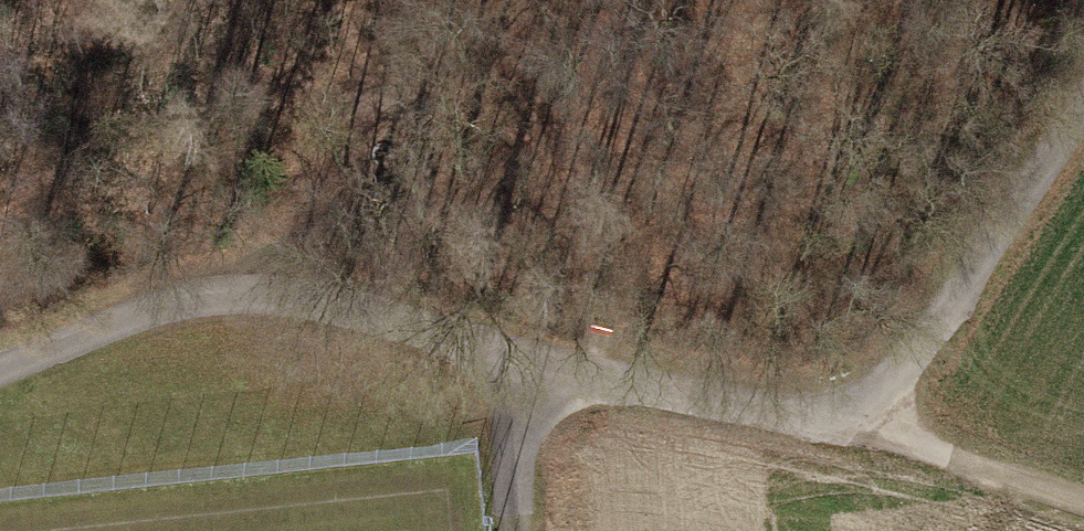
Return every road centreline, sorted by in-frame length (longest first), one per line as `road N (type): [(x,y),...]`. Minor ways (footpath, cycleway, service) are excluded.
road 1 (track): [(0,366),(137,312),(312,296),(509,325),(879,432)]
road 2 (track): [(879,432),(1083,113)]
road 3 (track): [(879,432),(1083,507)]
road 4 (track): [(529,530),(509,325)]

